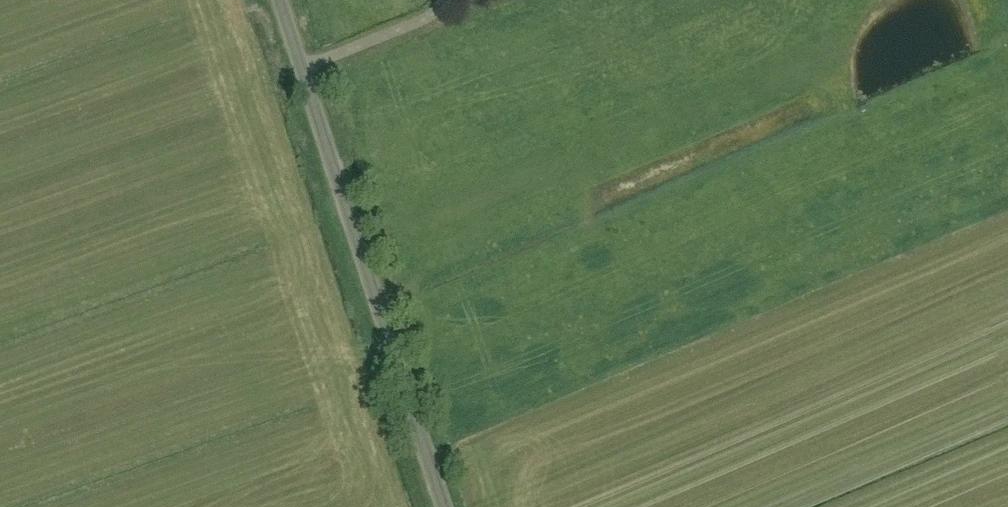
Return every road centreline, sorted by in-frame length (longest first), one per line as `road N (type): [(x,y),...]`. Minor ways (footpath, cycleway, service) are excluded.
road 1 (unclassified): [(442,506),(273,0)]

